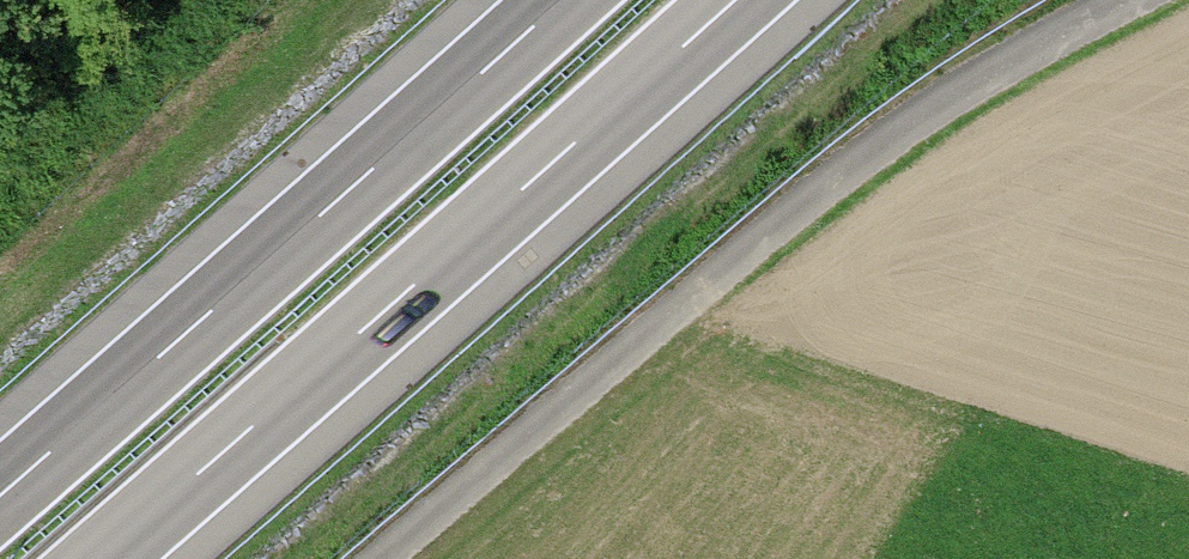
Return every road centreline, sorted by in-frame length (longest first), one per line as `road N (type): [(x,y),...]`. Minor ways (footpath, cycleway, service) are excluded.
road 1 (track): [(1121,0),(887,141),(381,558)]
road 2 (motorway): [(99,558),(735,0)]
road 3 (motorway): [(563,0),(0,494)]

